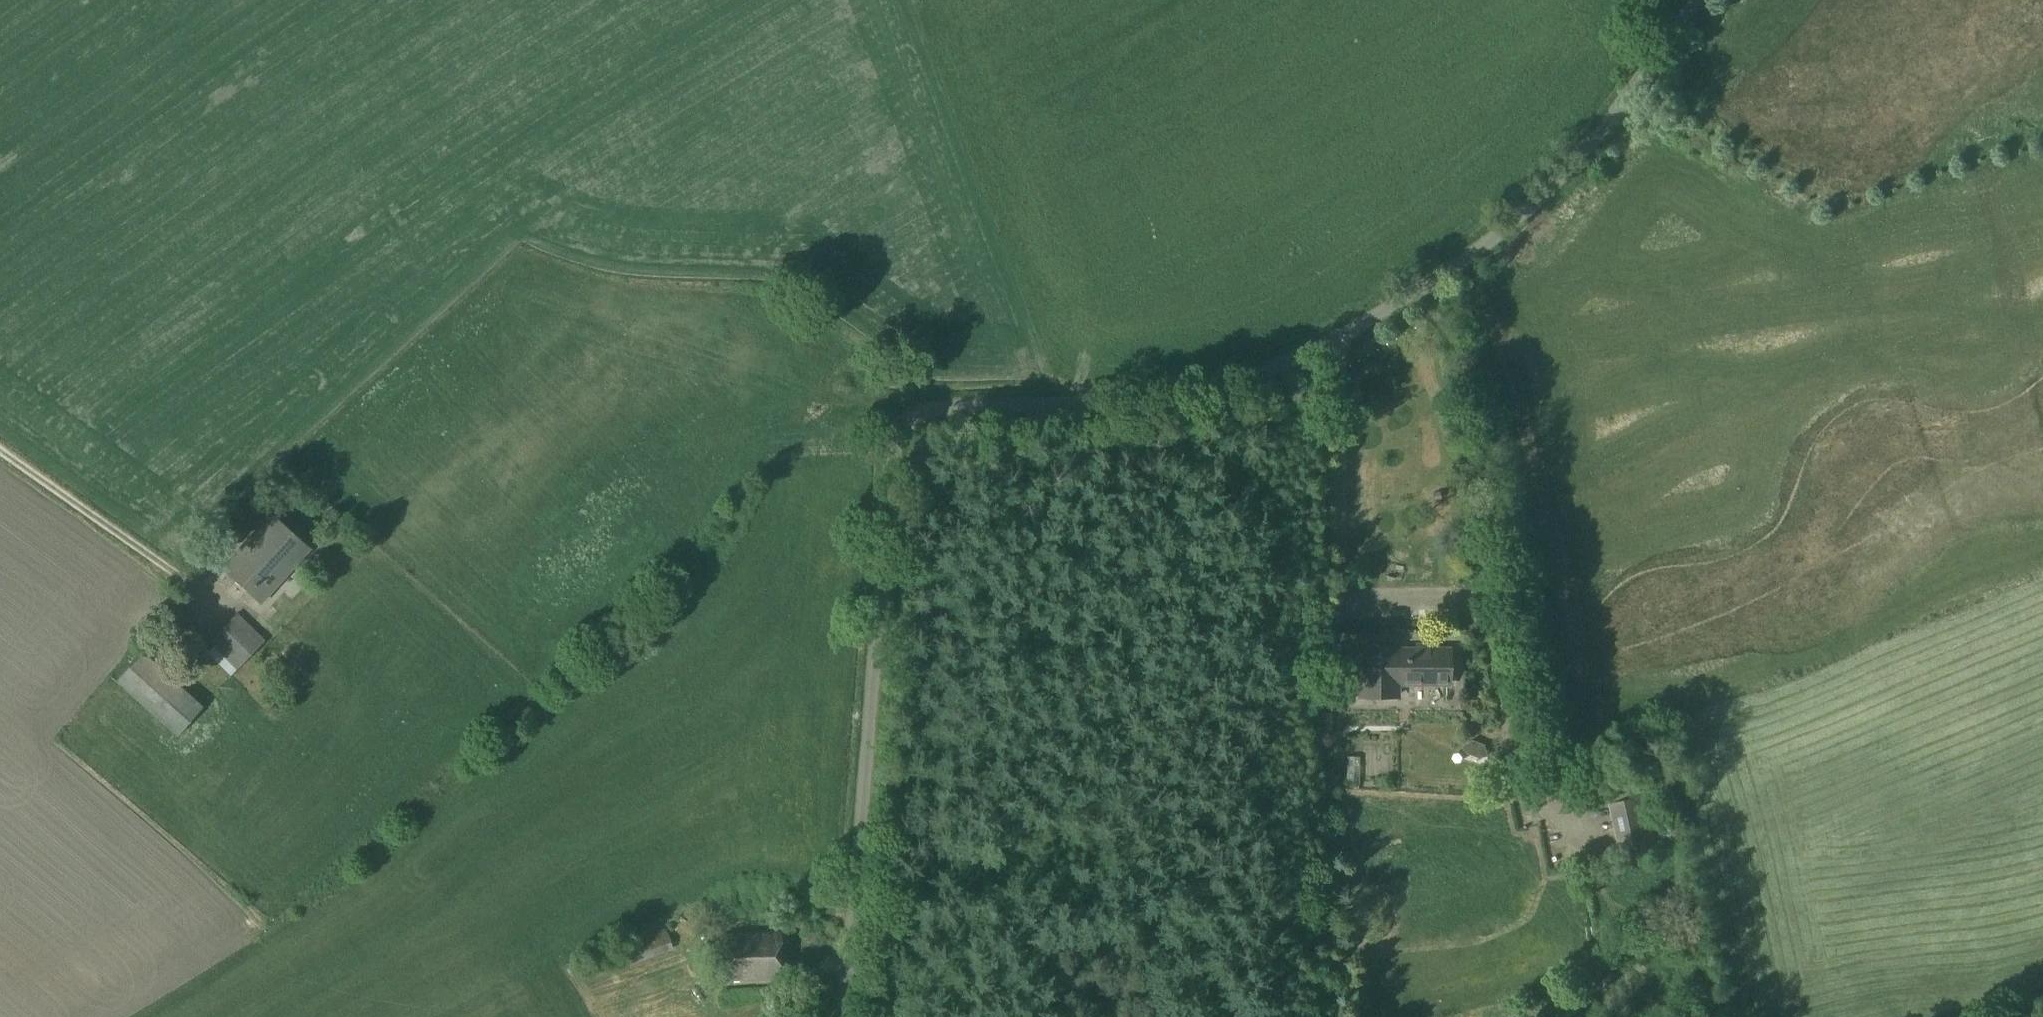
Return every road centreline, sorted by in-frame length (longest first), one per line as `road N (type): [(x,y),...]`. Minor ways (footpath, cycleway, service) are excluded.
road 1 (unclassified): [(838,1016),(880,471),(893,426),(920,404),(1131,397),(1216,383),(1394,301),(1538,184),(1696,0)]
road 2 (track): [(208,605),(0,453)]

